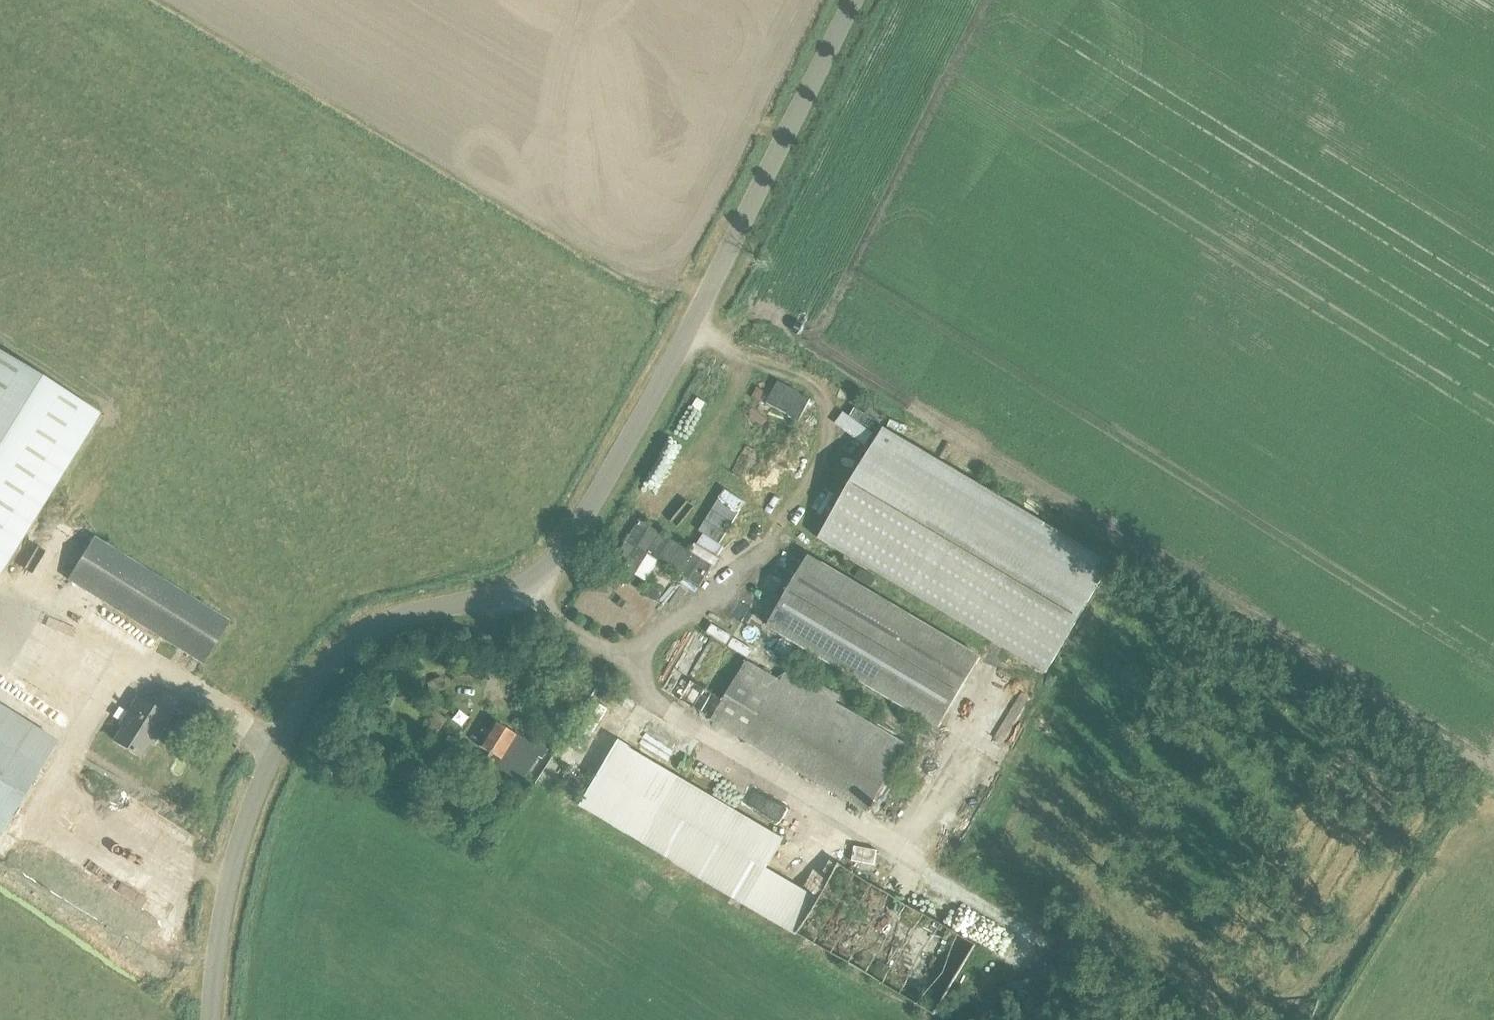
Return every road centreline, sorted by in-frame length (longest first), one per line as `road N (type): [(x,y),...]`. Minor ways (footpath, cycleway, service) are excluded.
road 1 (unclassified): [(210,1019),(236,851),(295,711),(348,639),(525,583),(562,551),(691,322),(853,0)]

